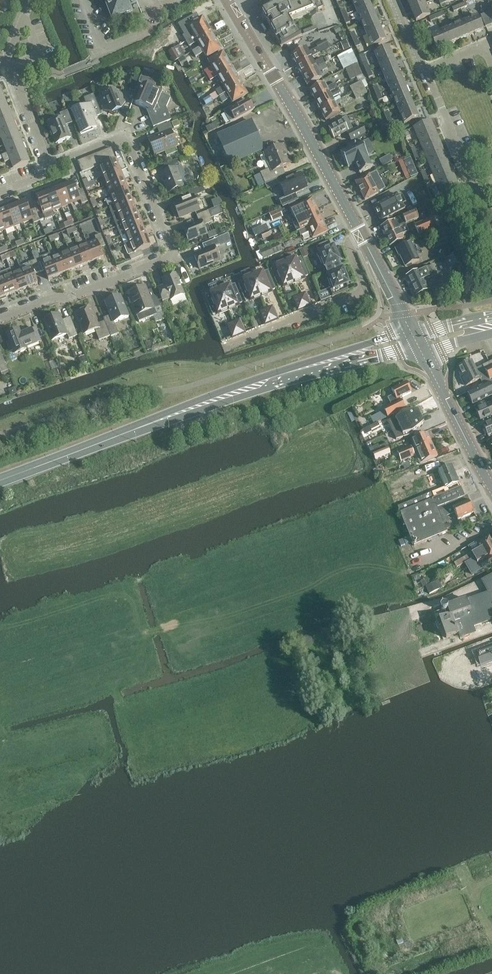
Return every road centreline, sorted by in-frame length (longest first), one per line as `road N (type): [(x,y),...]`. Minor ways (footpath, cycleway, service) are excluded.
road 1 (residential): [(0,319),(174,253),(125,135),(48,162)]
road 2 (tertiary): [(412,333),(232,6)]
road 3 (tertiary): [(0,480),(268,381)]
road 4 (tertiary): [(491,488),(421,348)]
road 5 (tertiary): [(268,381),(421,348)]
road 6 (tertiary): [(412,333),(268,381)]
road 7 (residential): [(477,198),(423,71)]

